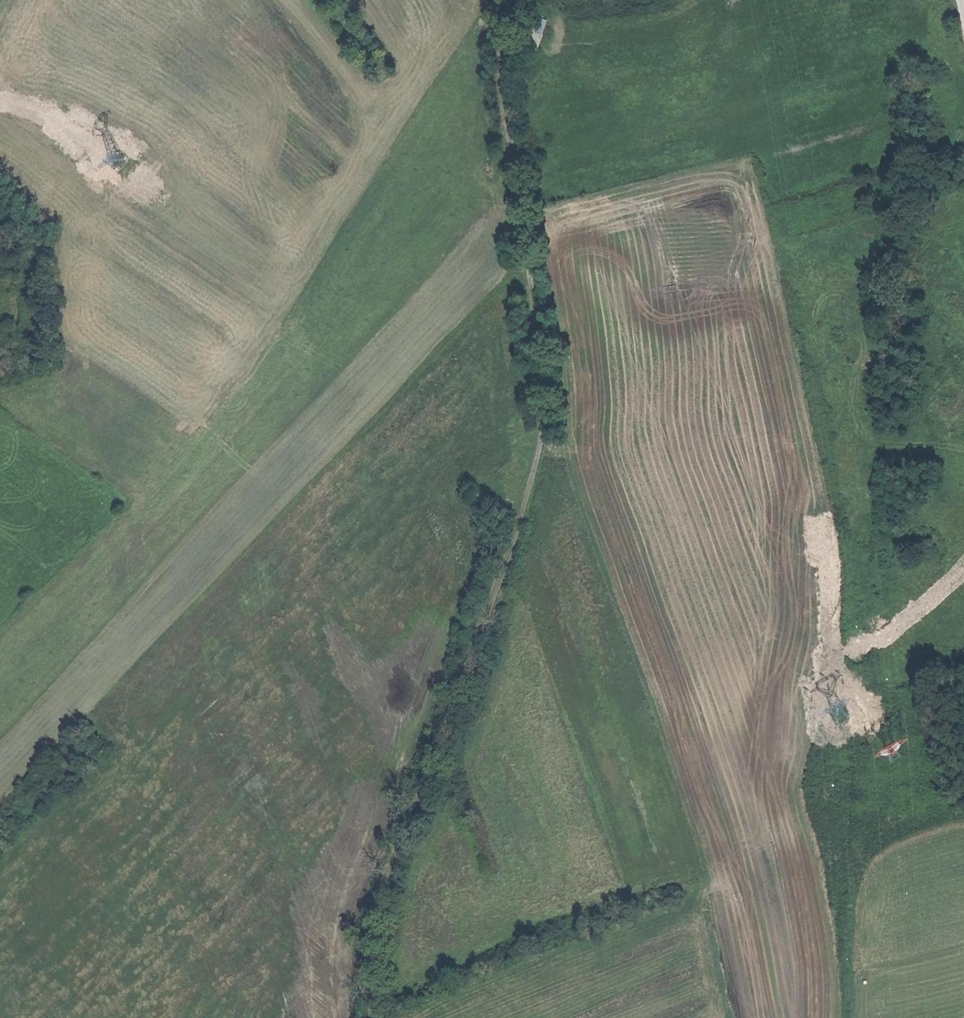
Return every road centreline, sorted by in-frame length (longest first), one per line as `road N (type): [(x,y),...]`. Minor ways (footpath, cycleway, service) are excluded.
road 1 (track): [(518,0),(505,51),(505,91),(538,336),(539,451),(508,563),(382,902),(375,1017)]

